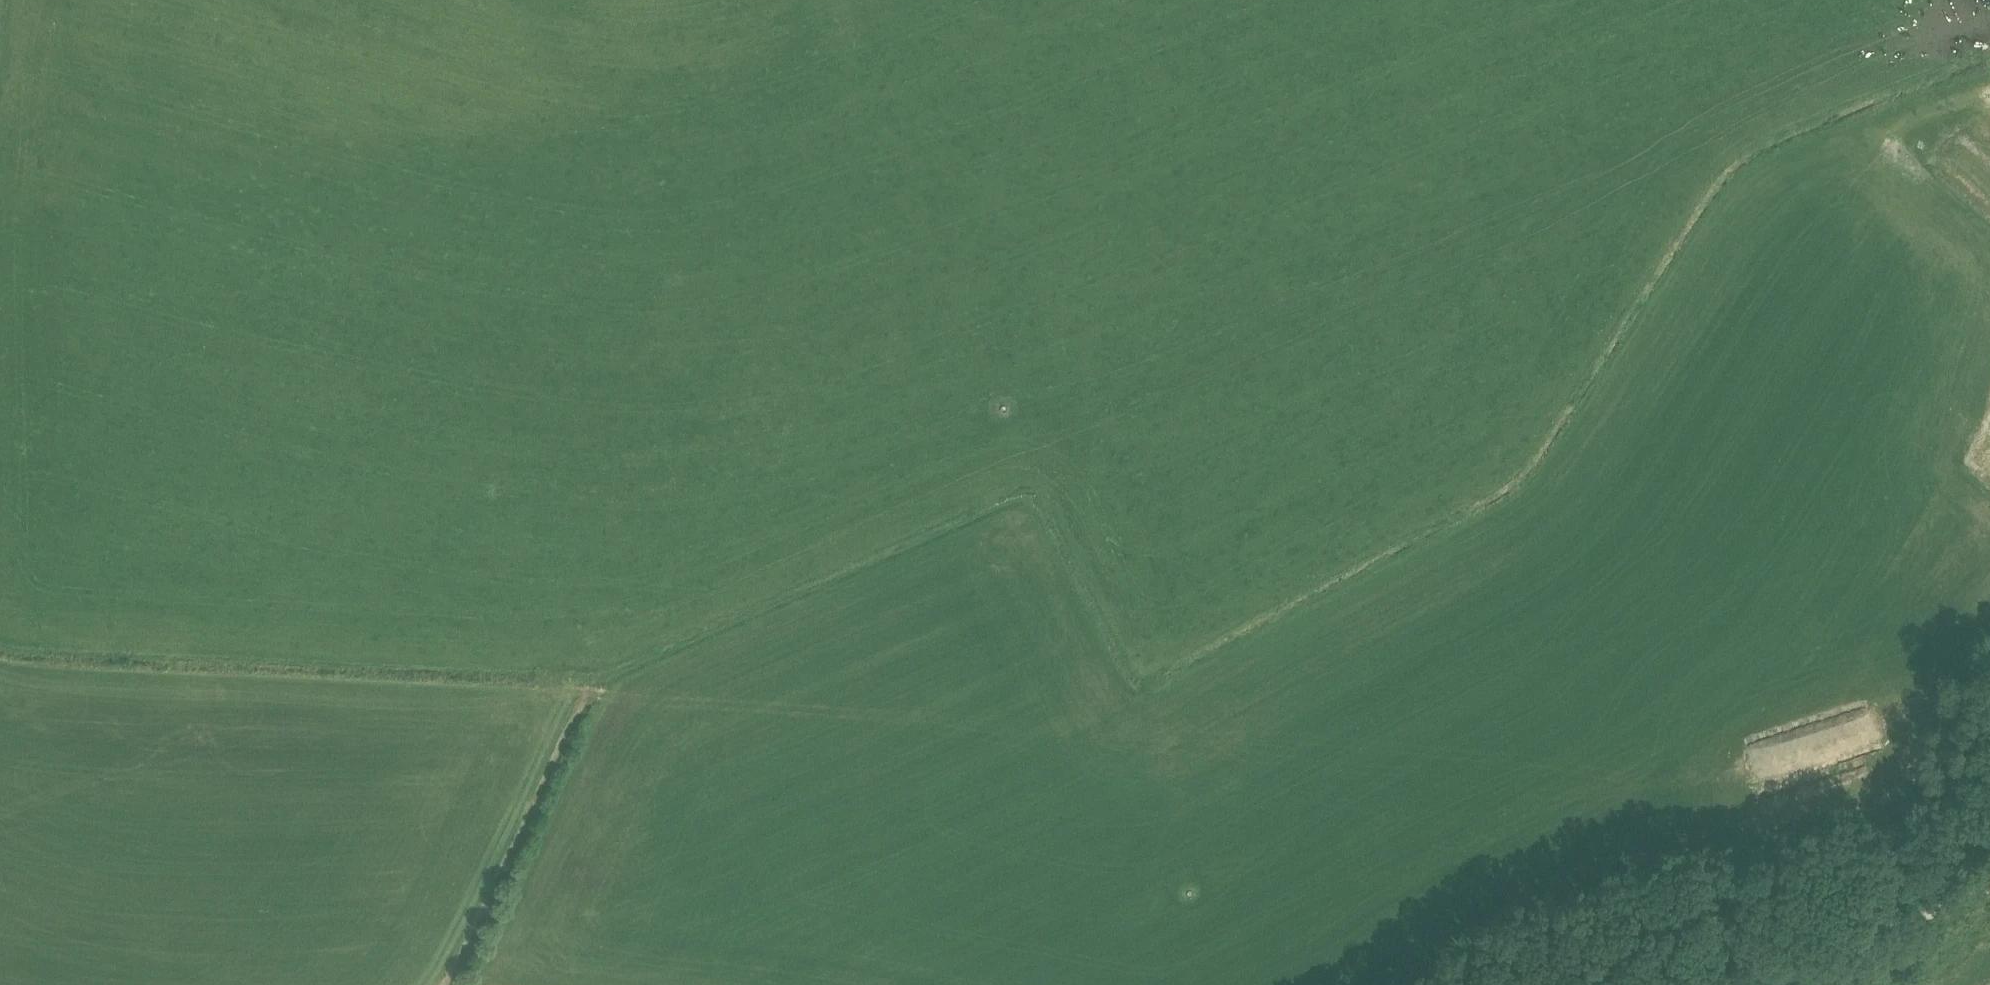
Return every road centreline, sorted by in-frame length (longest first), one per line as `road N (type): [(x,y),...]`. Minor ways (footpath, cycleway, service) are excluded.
road 1 (track): [(1743,984),(1989,891)]

